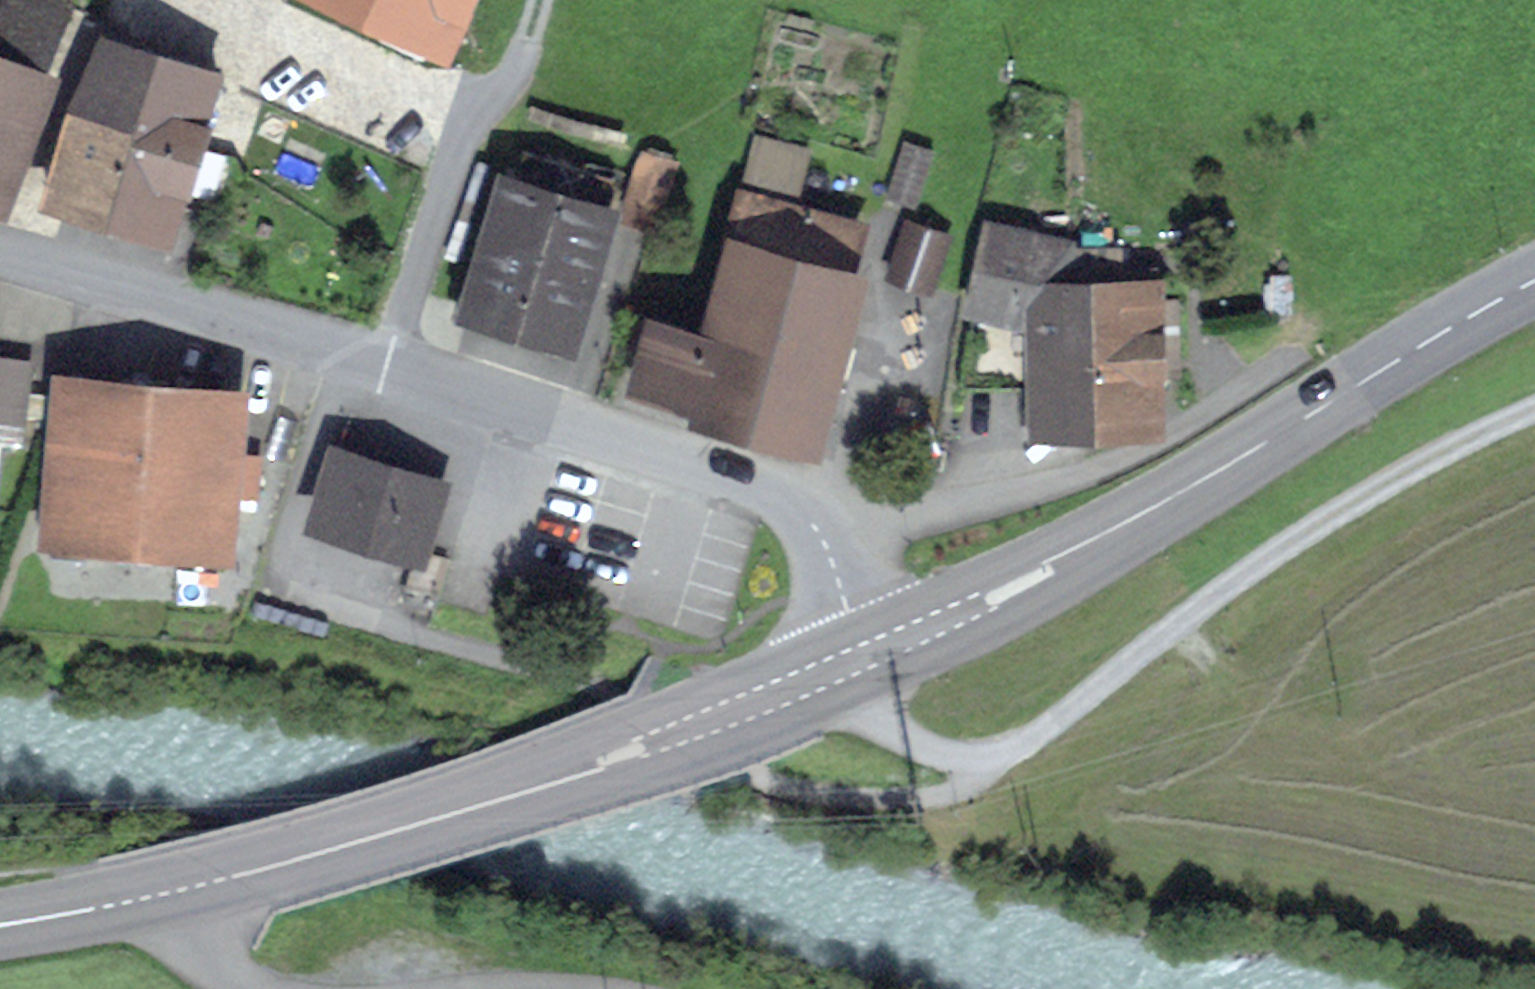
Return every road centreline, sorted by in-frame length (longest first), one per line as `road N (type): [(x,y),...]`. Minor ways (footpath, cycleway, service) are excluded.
road 1 (residential): [(0,268),(347,353),(688,466),(811,531),(870,646)]
road 2 (secondary): [(870,646),(689,736),(219,888),(0,932)]
road 3 (secondary): [(1534,289),(1100,546),(870,646)]
road 4 (track): [(1004,751),(1298,544),(1534,417)]
road 5 (track): [(870,646),(891,722),(936,761),(1004,751)]
road 6 (track): [(182,895),(218,971),(253,988)]

